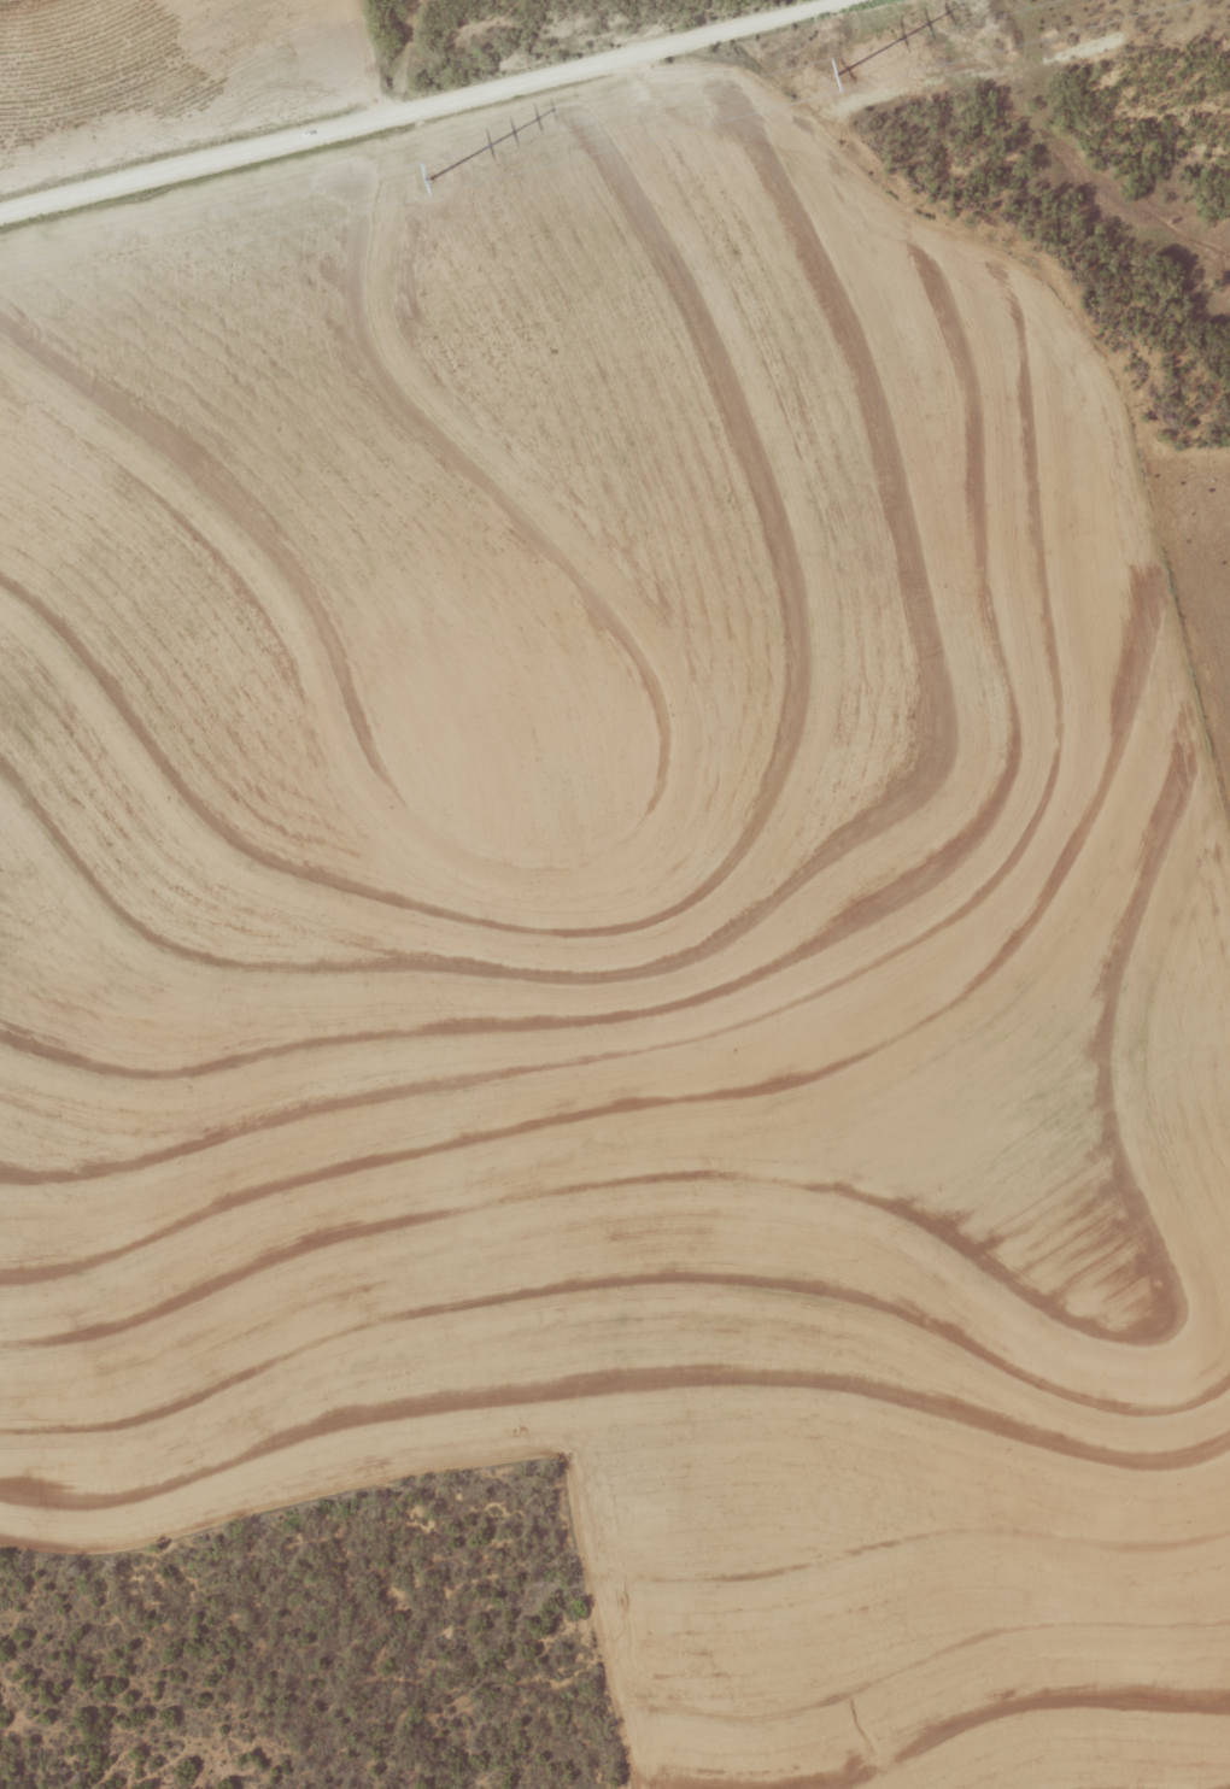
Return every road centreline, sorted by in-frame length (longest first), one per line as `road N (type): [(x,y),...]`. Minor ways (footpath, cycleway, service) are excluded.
road 1 (residential): [(0,221),(852,0)]

